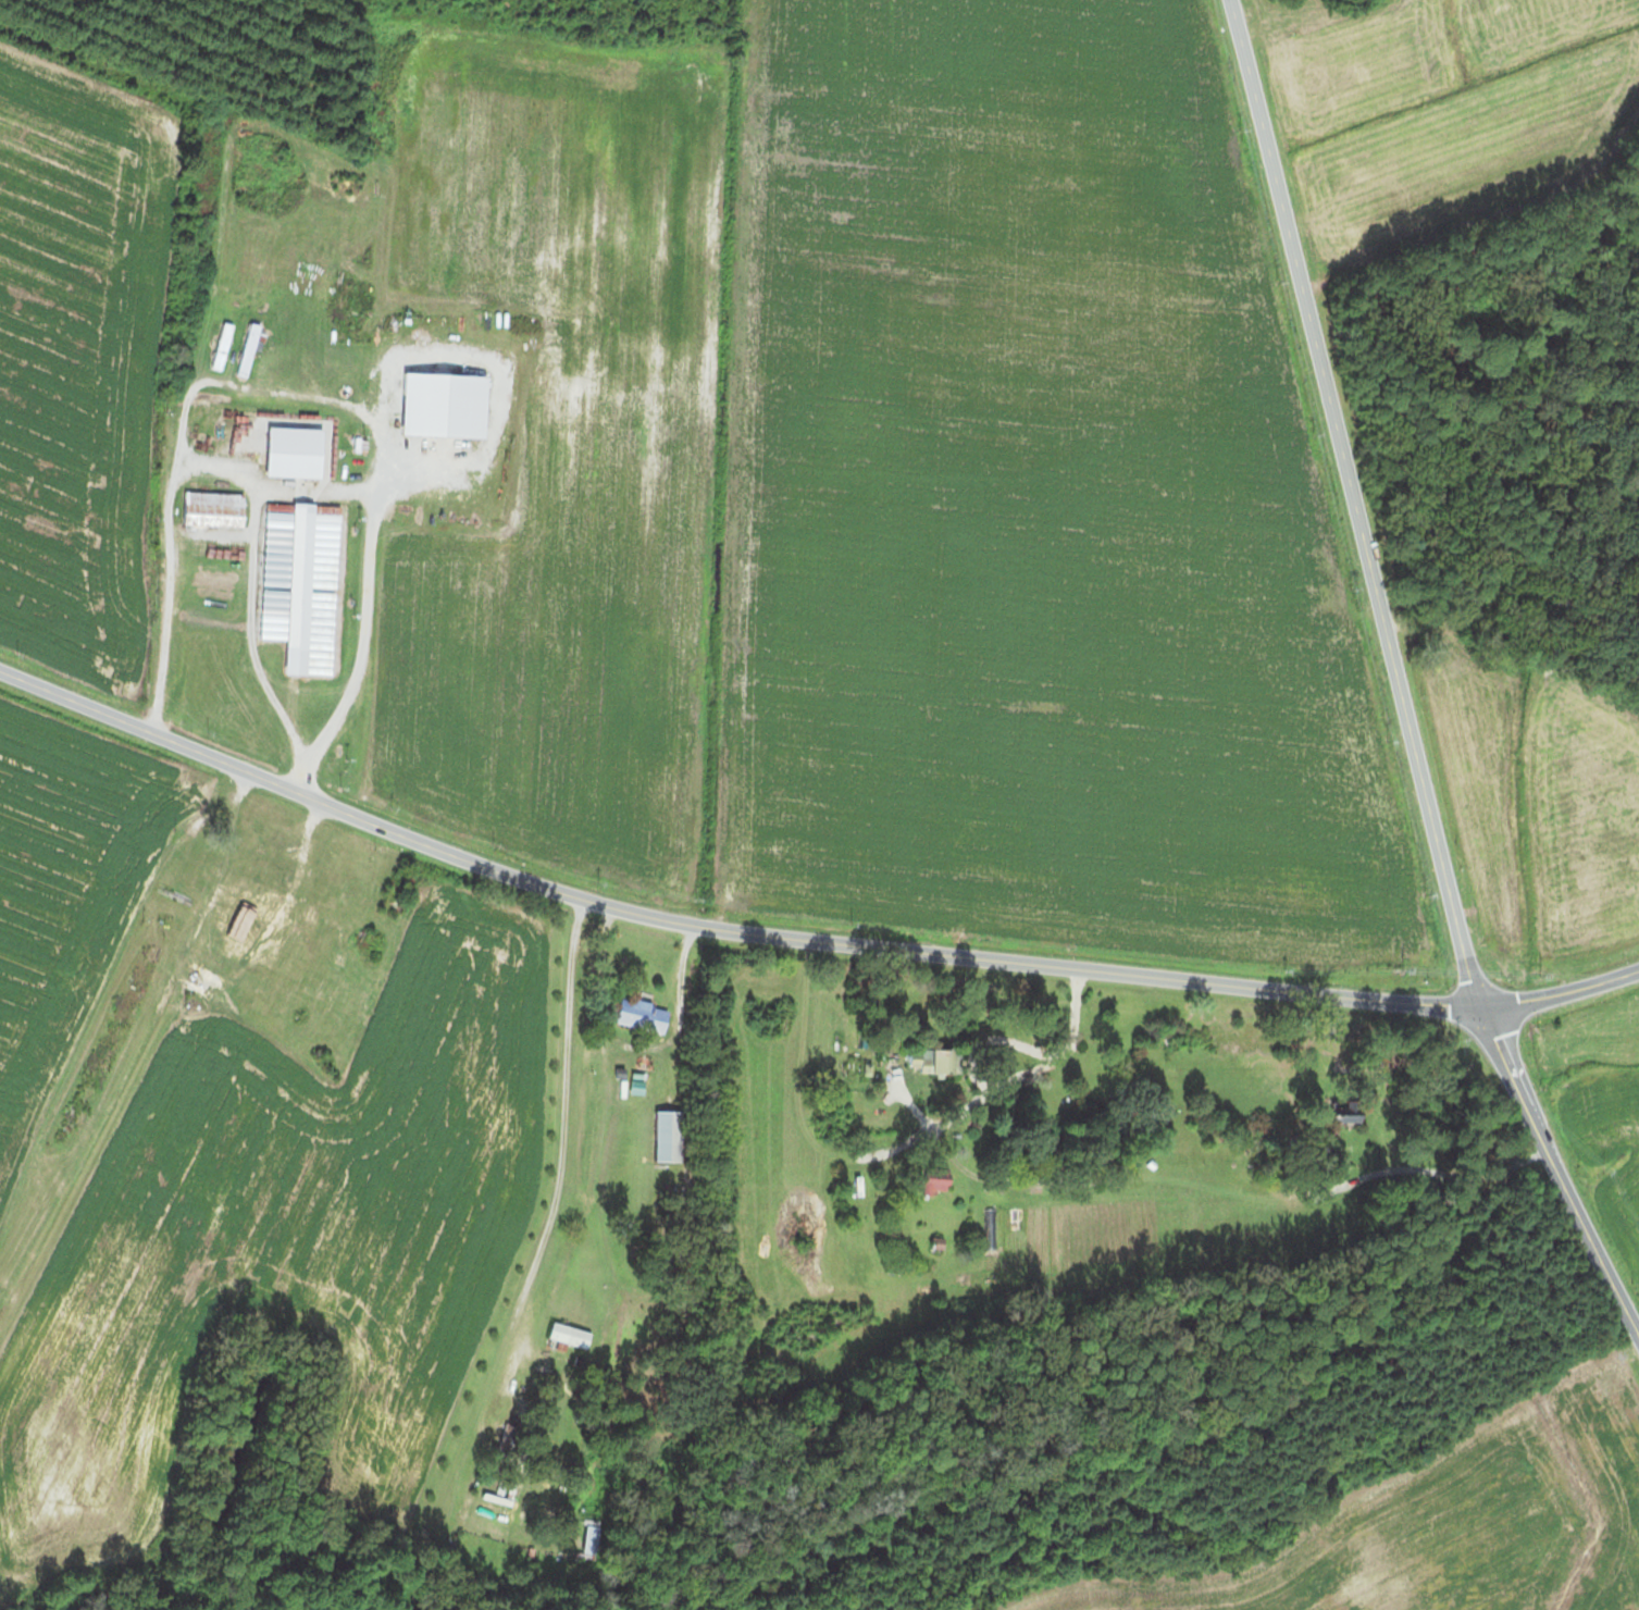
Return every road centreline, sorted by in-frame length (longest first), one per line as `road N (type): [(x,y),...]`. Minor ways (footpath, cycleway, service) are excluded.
road 1 (tertiary): [(1486,1010),(663,919),(451,853),(0,669)]
road 2 (tertiary): [(1486,1010),(1230,0)]
road 3 (secondary): [(1638,1329),(1547,1151),(1486,1010)]
road 4 (secondary): [(1638,968),(1486,1010)]

